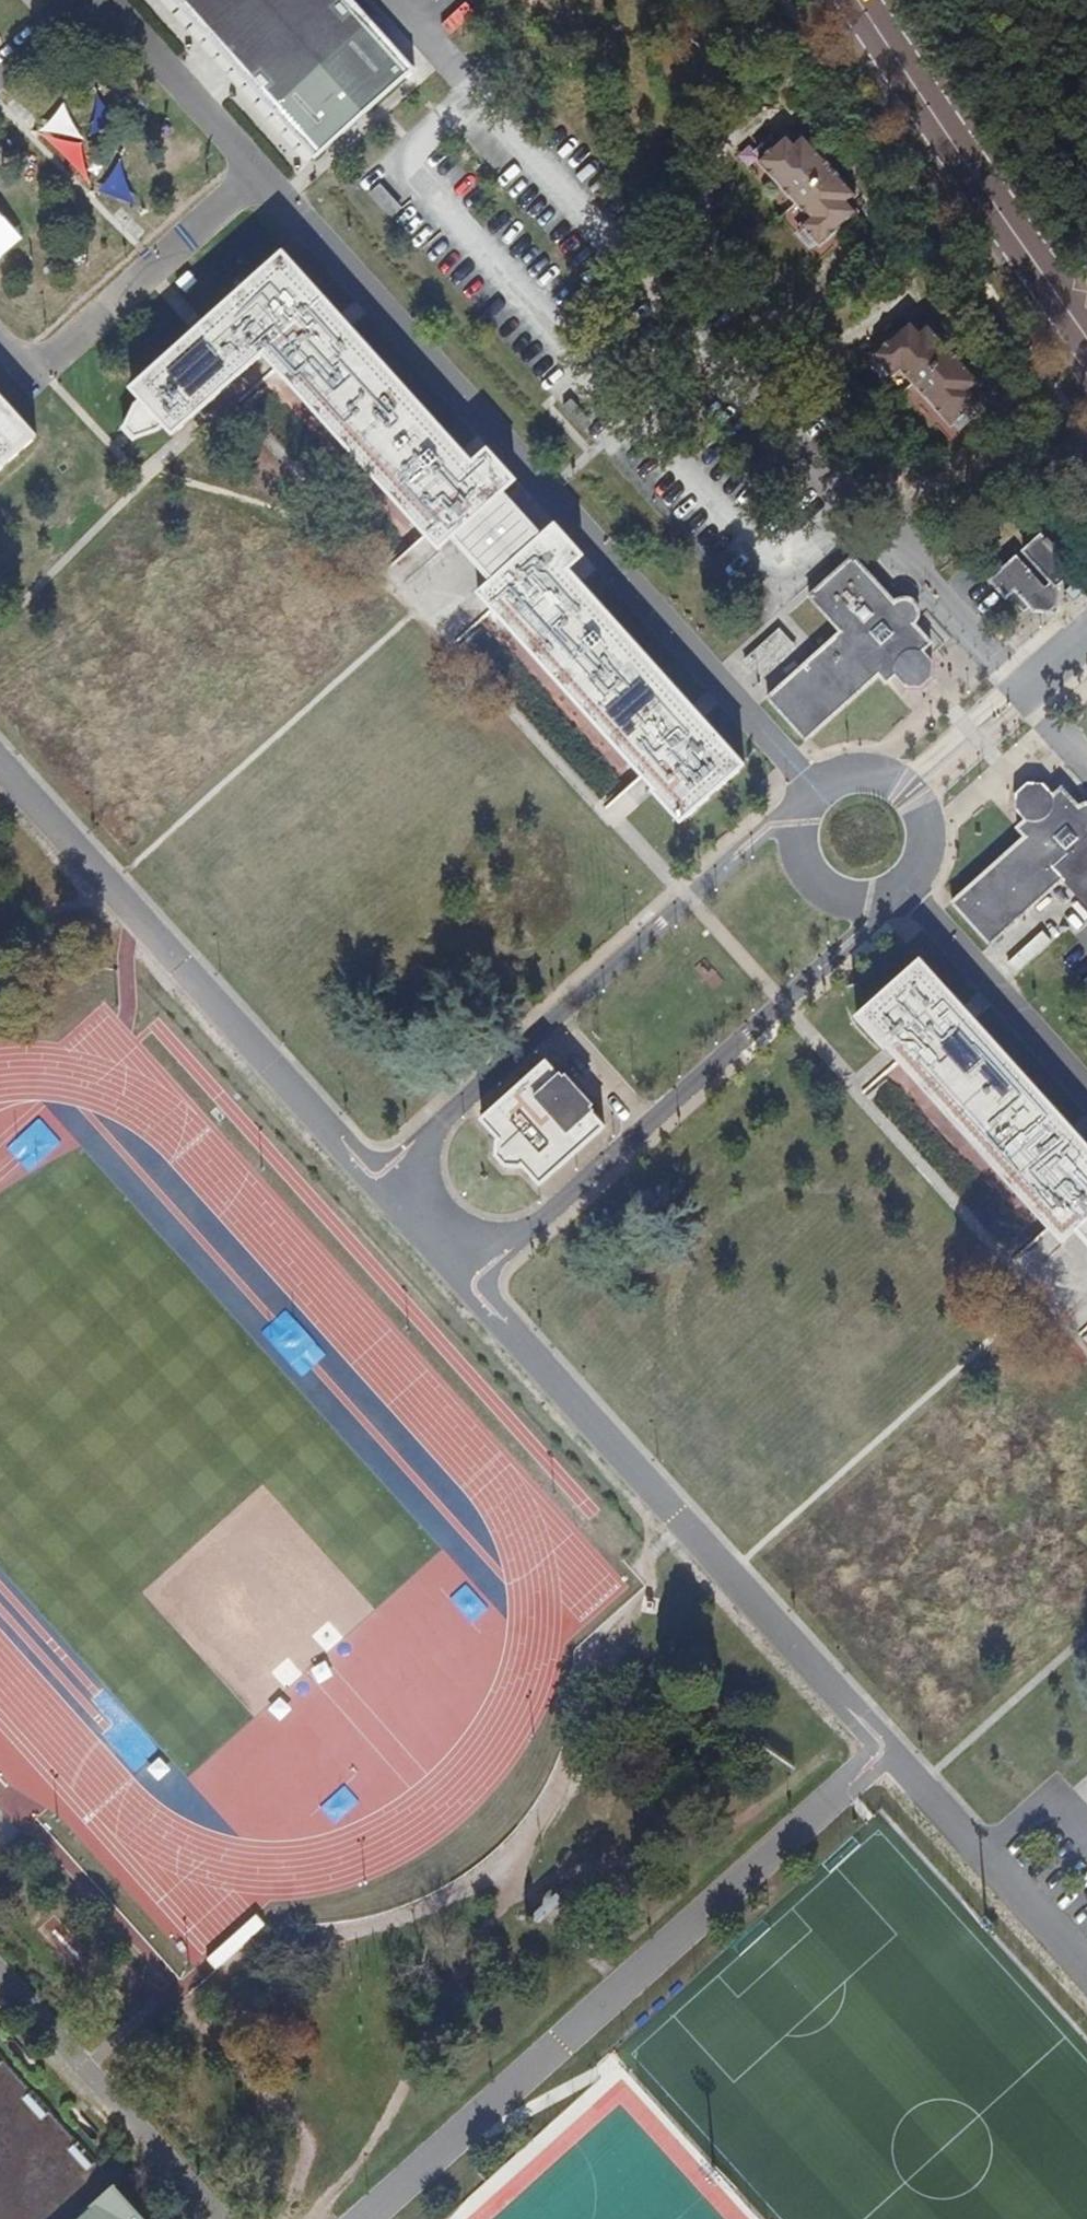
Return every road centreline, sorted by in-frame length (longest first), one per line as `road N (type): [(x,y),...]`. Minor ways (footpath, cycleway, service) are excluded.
road 1 (secondary): [(858,0),(1086,336)]

